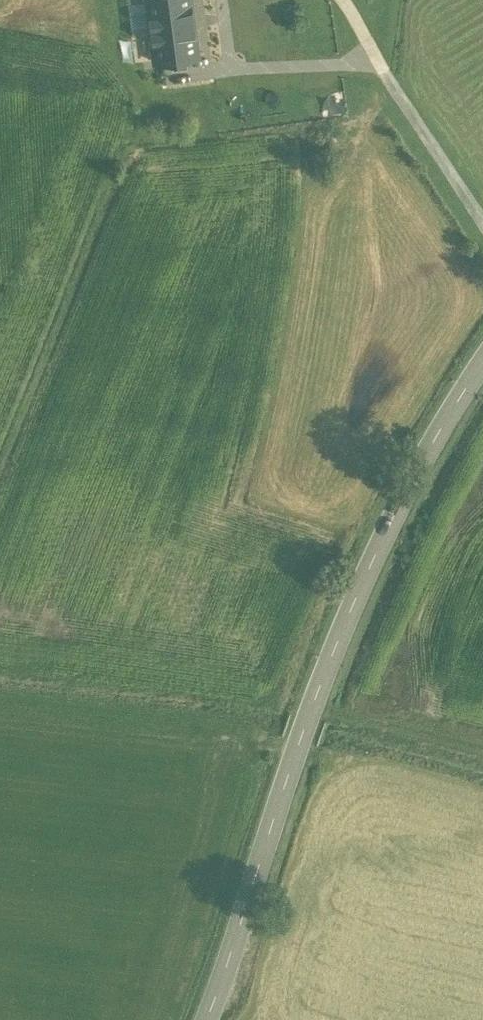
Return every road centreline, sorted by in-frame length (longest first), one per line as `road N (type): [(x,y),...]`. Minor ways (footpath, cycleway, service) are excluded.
road 1 (tertiary): [(482,359),(425,450),(326,664),(205,1019)]
road 2 (unclassified): [(482,220),(367,38)]

